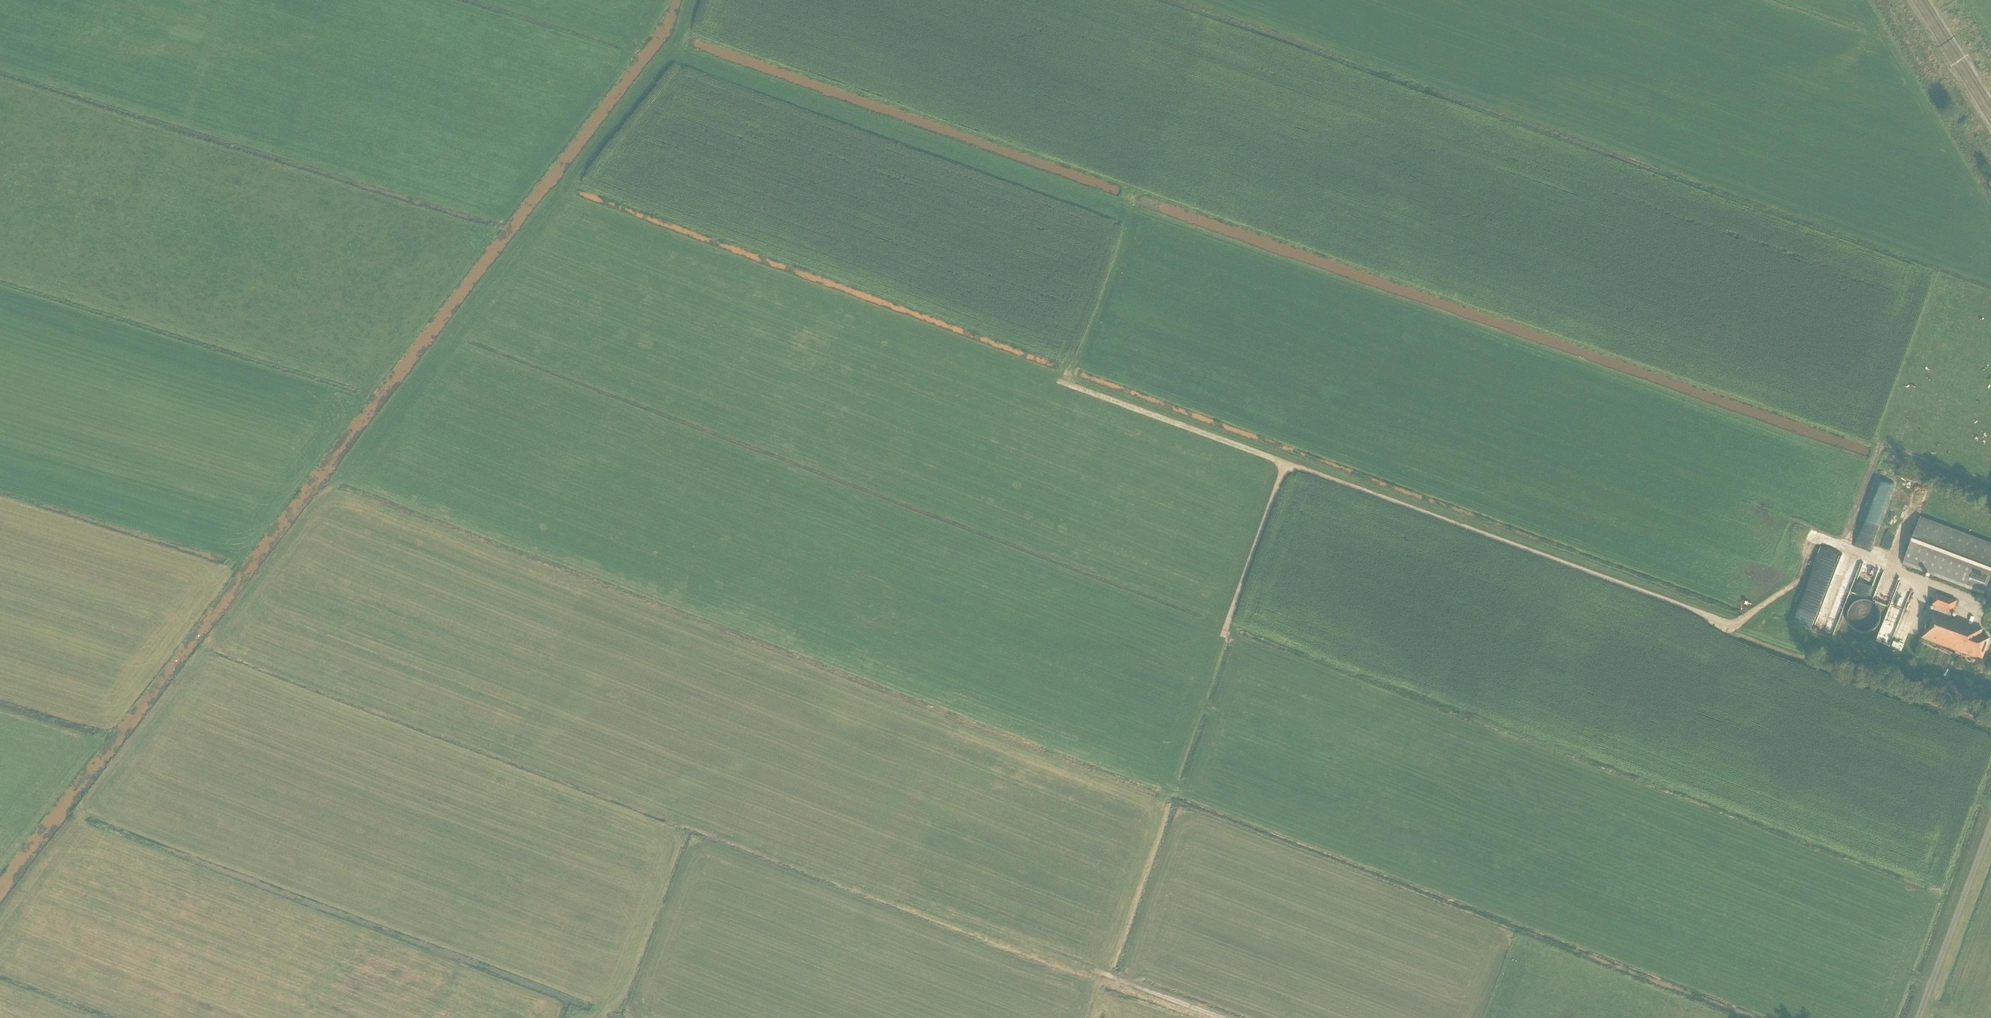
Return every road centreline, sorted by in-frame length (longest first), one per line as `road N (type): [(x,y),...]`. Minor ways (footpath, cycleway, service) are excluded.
road 1 (unclassified): [(1918,1017),(1990,824)]

